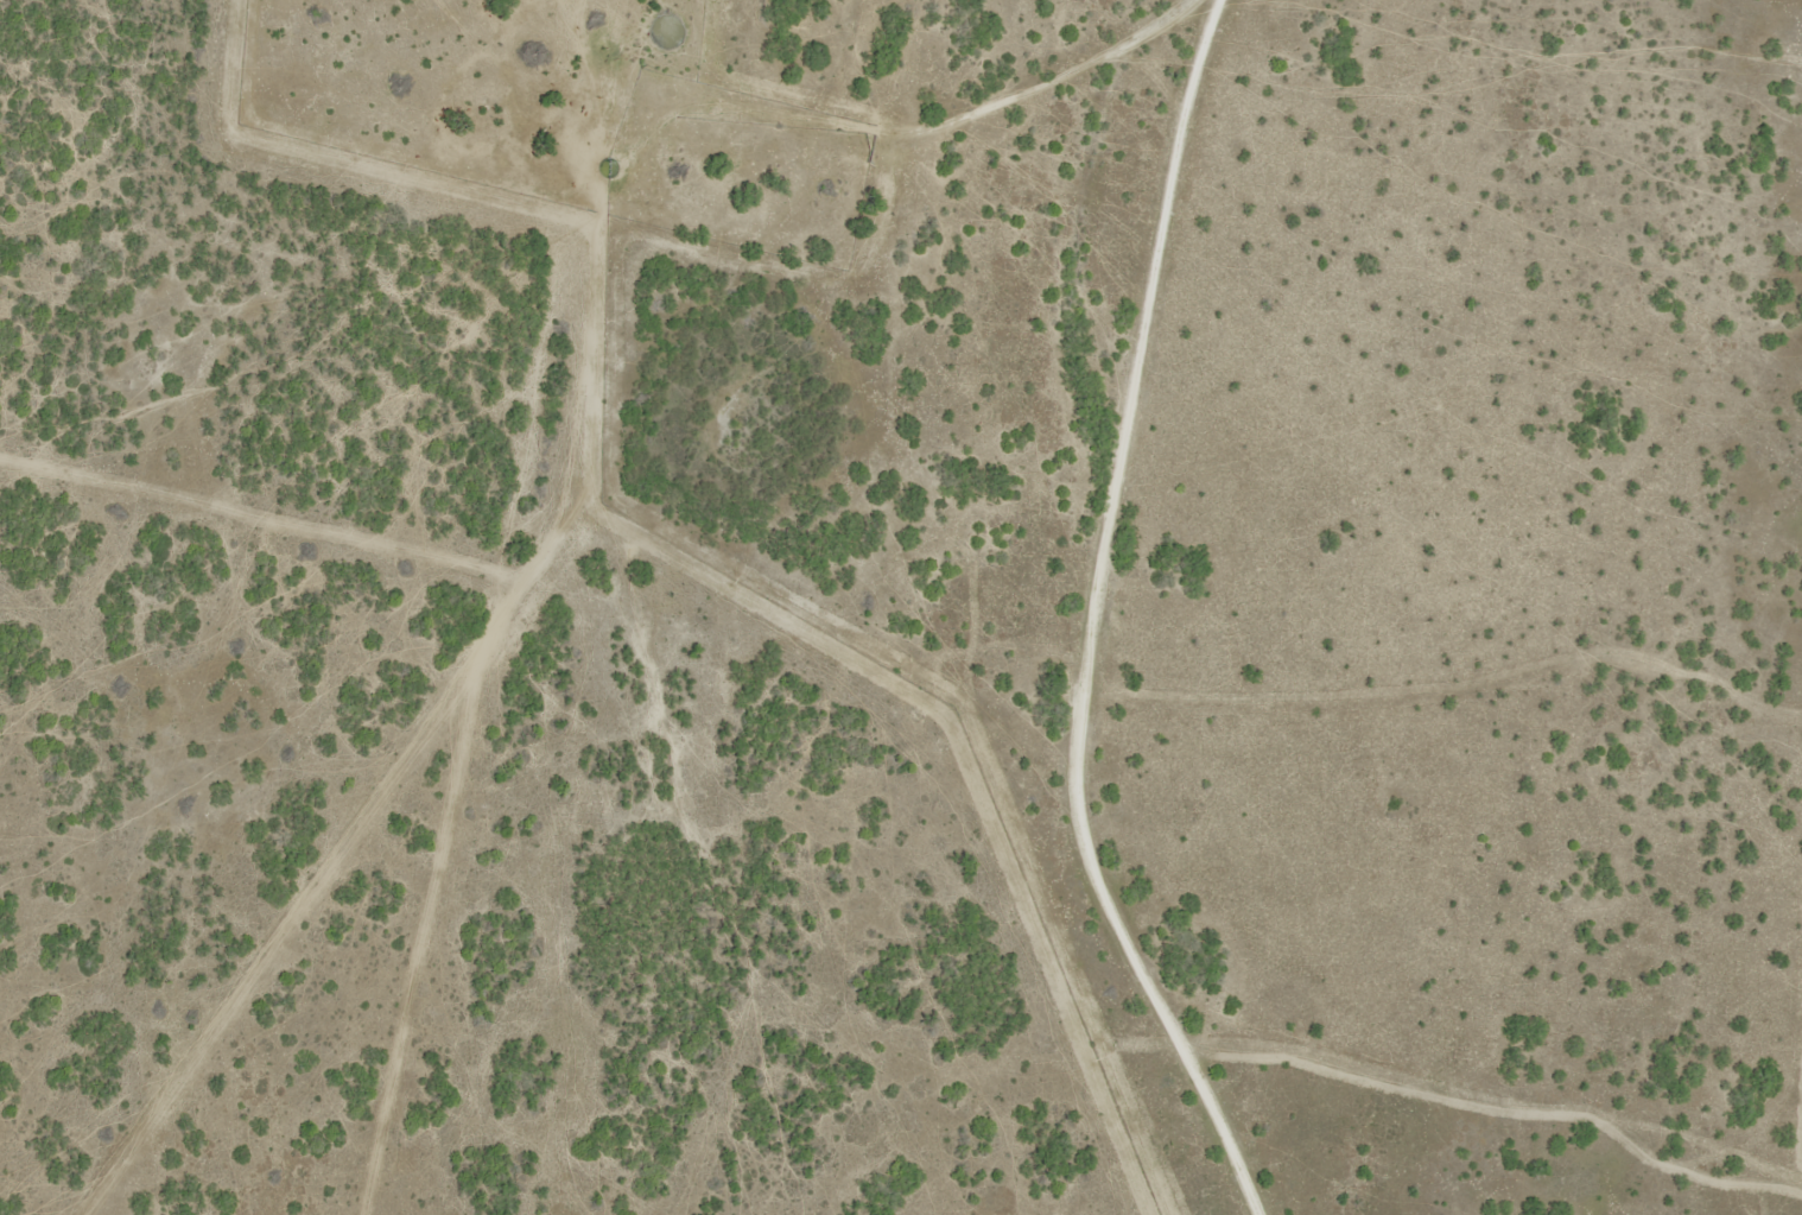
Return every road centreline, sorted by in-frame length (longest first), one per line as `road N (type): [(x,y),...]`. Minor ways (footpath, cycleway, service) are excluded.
road 1 (residential): [(1265,1214),(1102,869),(1096,665),(1217,0)]

